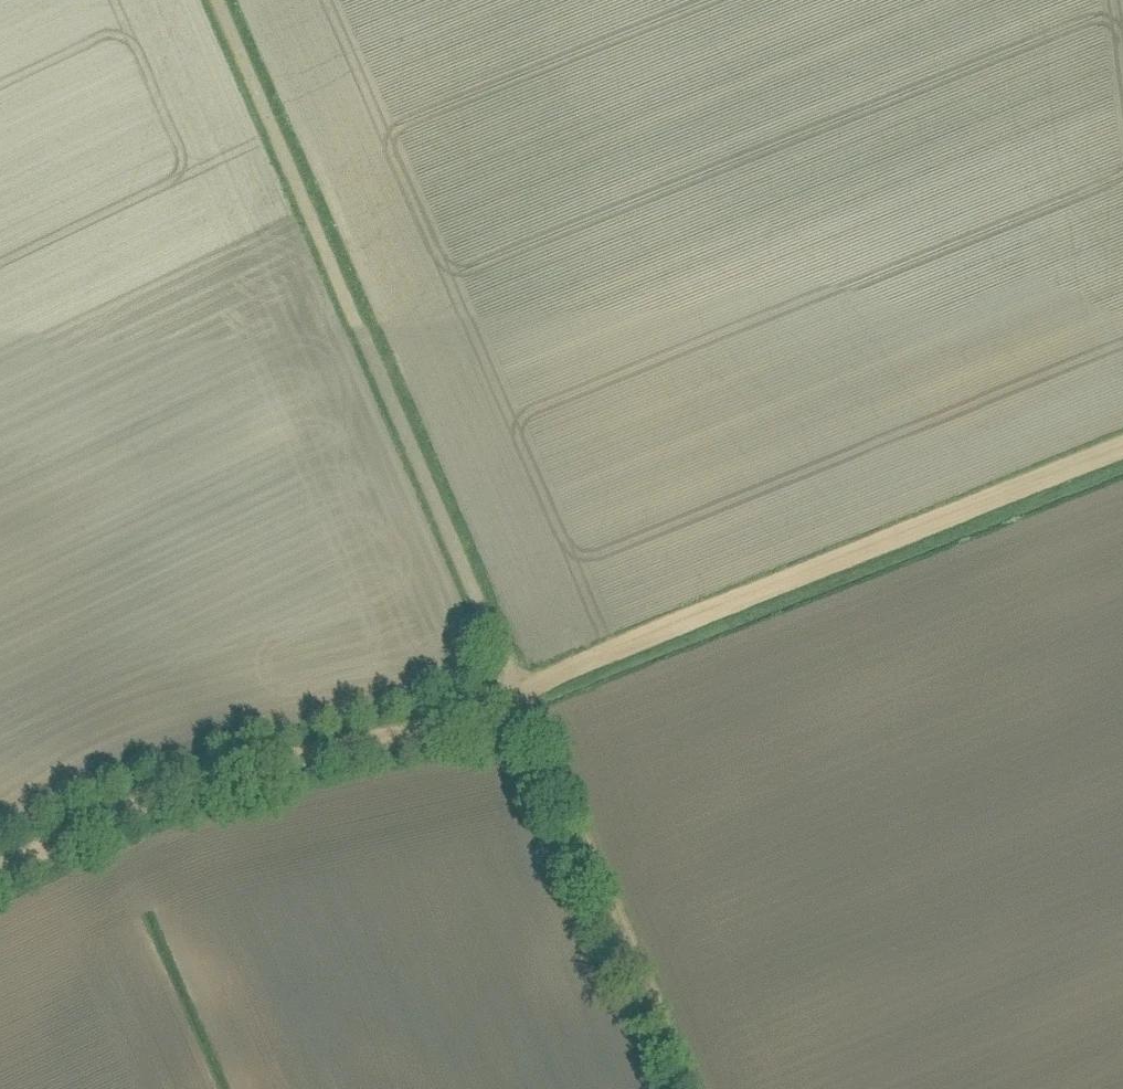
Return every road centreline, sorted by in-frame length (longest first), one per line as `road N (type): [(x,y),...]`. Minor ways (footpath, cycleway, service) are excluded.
road 1 (track): [(0,871),(225,781),(522,701),(1122,453)]
road 2 (unclassified): [(522,701),(218,0)]
road 3 (track): [(522,701),(690,1088)]

